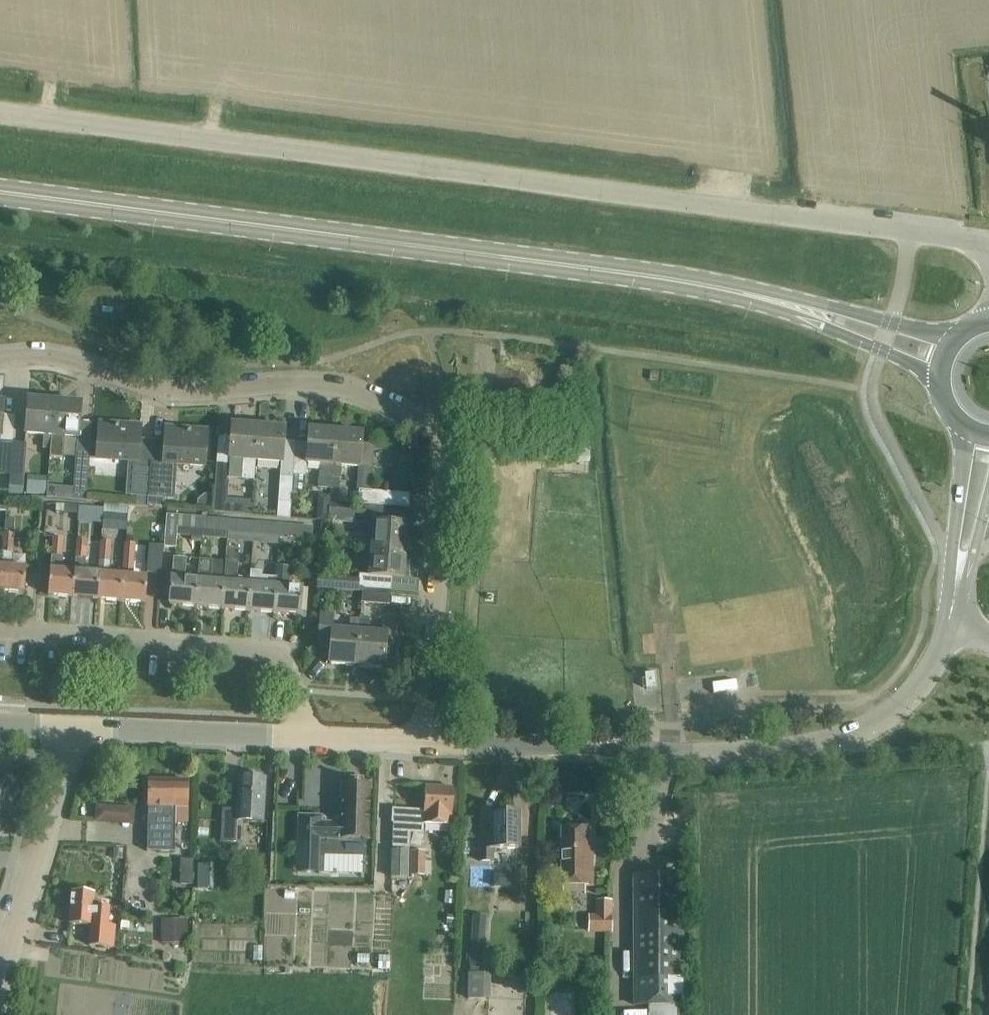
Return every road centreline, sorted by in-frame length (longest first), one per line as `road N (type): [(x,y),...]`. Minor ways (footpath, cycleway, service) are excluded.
road 1 (unclassified): [(988,242),(0,115)]
road 2 (residential): [(425,746),(446,448),(424,416),(295,382),(175,393),(57,355),(0,357)]
road 3 (primary): [(712,286),(0,195)]
road 4 (tertiary): [(425,746),(769,751),(852,735),(896,713),(927,681),(951,623)]
road 5 (residential): [(308,741),(290,682),(274,655),(252,646),(0,633)]
road 6 (unclassified): [(0,987),(81,731)]
road 7 (primary): [(954,336),(712,286)]
road 8 (primary): [(712,286),(881,350),(939,382)]
road 9 (tertiary): [(81,731),(308,741)]
road 10 (tertiary): [(966,426),(951,623)]
road 11 (tertiary): [(951,623),(988,496)]

